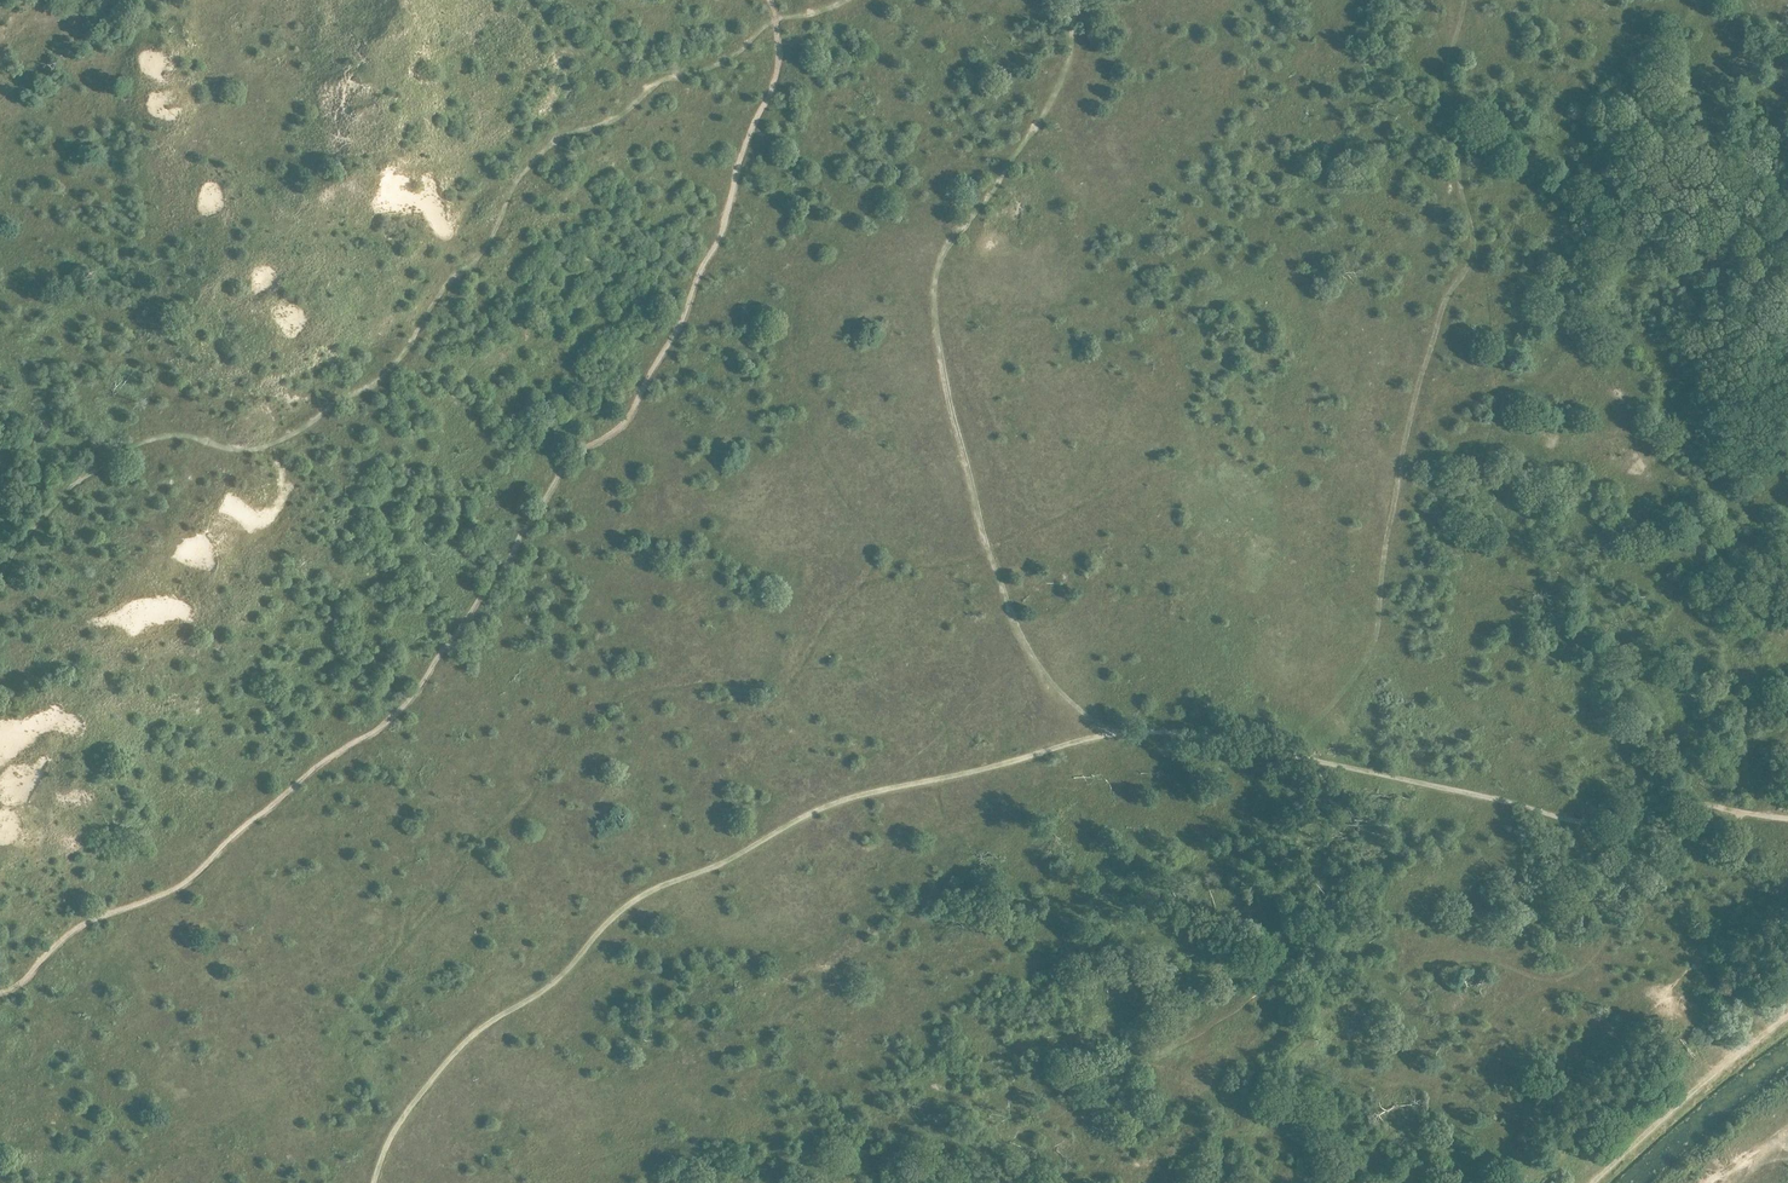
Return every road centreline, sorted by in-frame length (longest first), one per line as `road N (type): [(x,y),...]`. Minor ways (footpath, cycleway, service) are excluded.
road 1 (track): [(374,1182),(392,1135),(440,1069),(473,1035),(553,983),(635,900),(857,796),(1118,734)]
road 2 (track): [(1118,734),(1214,738),(1582,821),(1683,803),(1724,809)]
road 3 (track): [(1594,1182),(1787,1016)]

